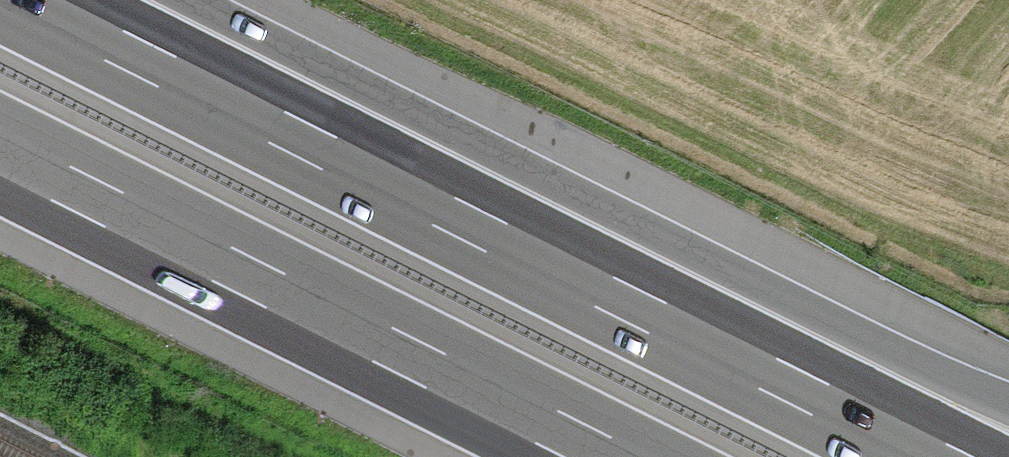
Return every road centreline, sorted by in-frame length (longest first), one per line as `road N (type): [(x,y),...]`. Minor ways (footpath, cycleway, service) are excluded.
road 1 (motorway): [(829,403),(26,0)]
road 2 (motorway): [(0,154),(603,456)]
road 3 (motorway): [(1008,434),(829,403)]
road 4 (motorway): [(937,456),(829,403)]

